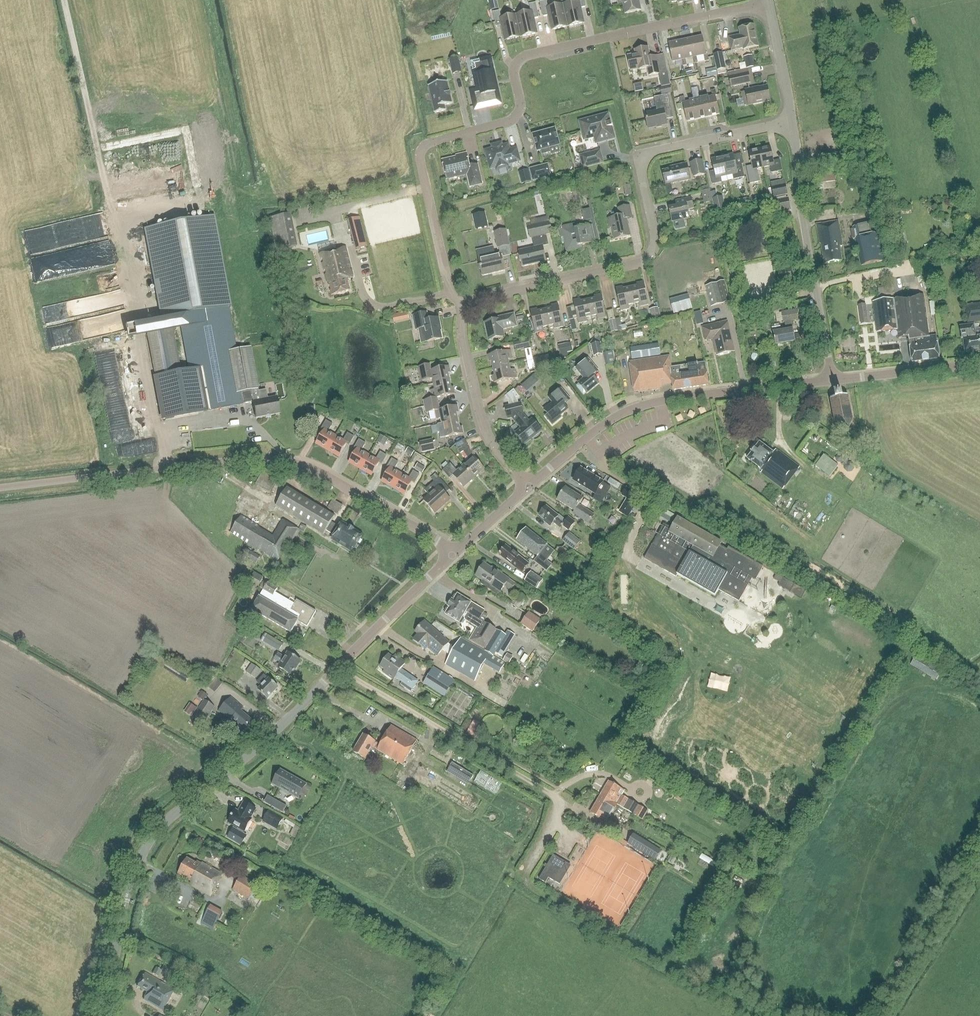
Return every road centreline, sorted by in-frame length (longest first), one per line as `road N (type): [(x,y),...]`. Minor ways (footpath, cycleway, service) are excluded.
road 1 (track): [(337,668),(554,797),(554,821),(525,881),(750,1015)]
road 2 (tertiary): [(99,1015),(132,879),(156,832),(261,746),(456,551)]
road 3 (residential): [(460,306),(449,293),(422,149),(516,116),(521,105),(513,71),(526,55),(768,2)]
road 4 (residential): [(0,488),(280,459),(312,468),(456,551)]
road 5 (residential): [(460,306),(641,263),(651,255),(655,231),(637,156),(794,123)]
road 6 (tertiary): [(528,486),(595,430),(637,408),(833,380)]
road 7 (residential): [(833,380),(794,123)]
road 8 (track): [(64,0),(113,205)]
road 9 (residential): [(528,486),(480,417),(460,306)]
road 10 (tertiary): [(833,380),(979,363)]
road 11 (residential): [(794,123),(768,2)]

